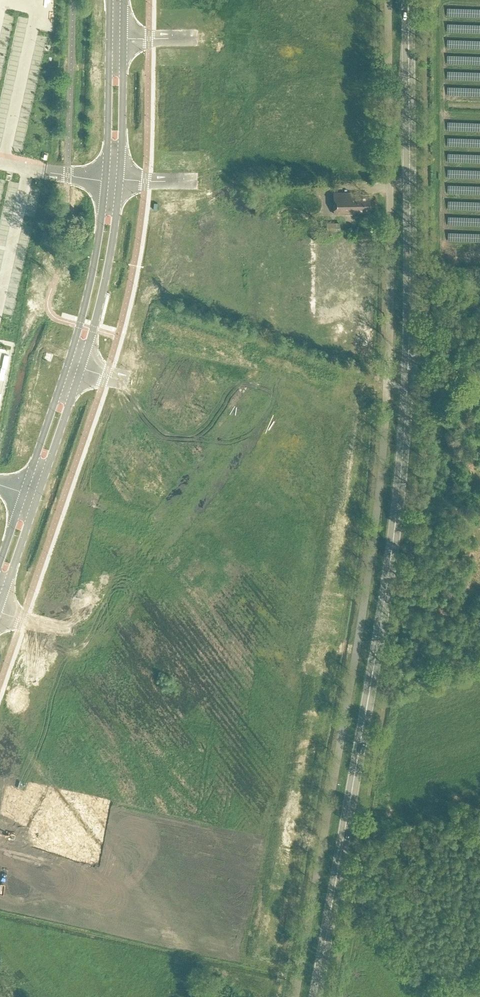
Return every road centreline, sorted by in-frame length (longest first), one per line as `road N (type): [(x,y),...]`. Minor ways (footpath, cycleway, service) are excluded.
road 1 (unclassified): [(388,0),(389,317),(381,477),(295,996)]
road 2 (secondary): [(408,0),(409,327),(399,493),(315,996)]
road 3 (unclassified): [(0,605),(107,274),(121,152),(124,0)]
road 4 (unclassified): [(110,0),(106,158),(93,271),(0,561)]

